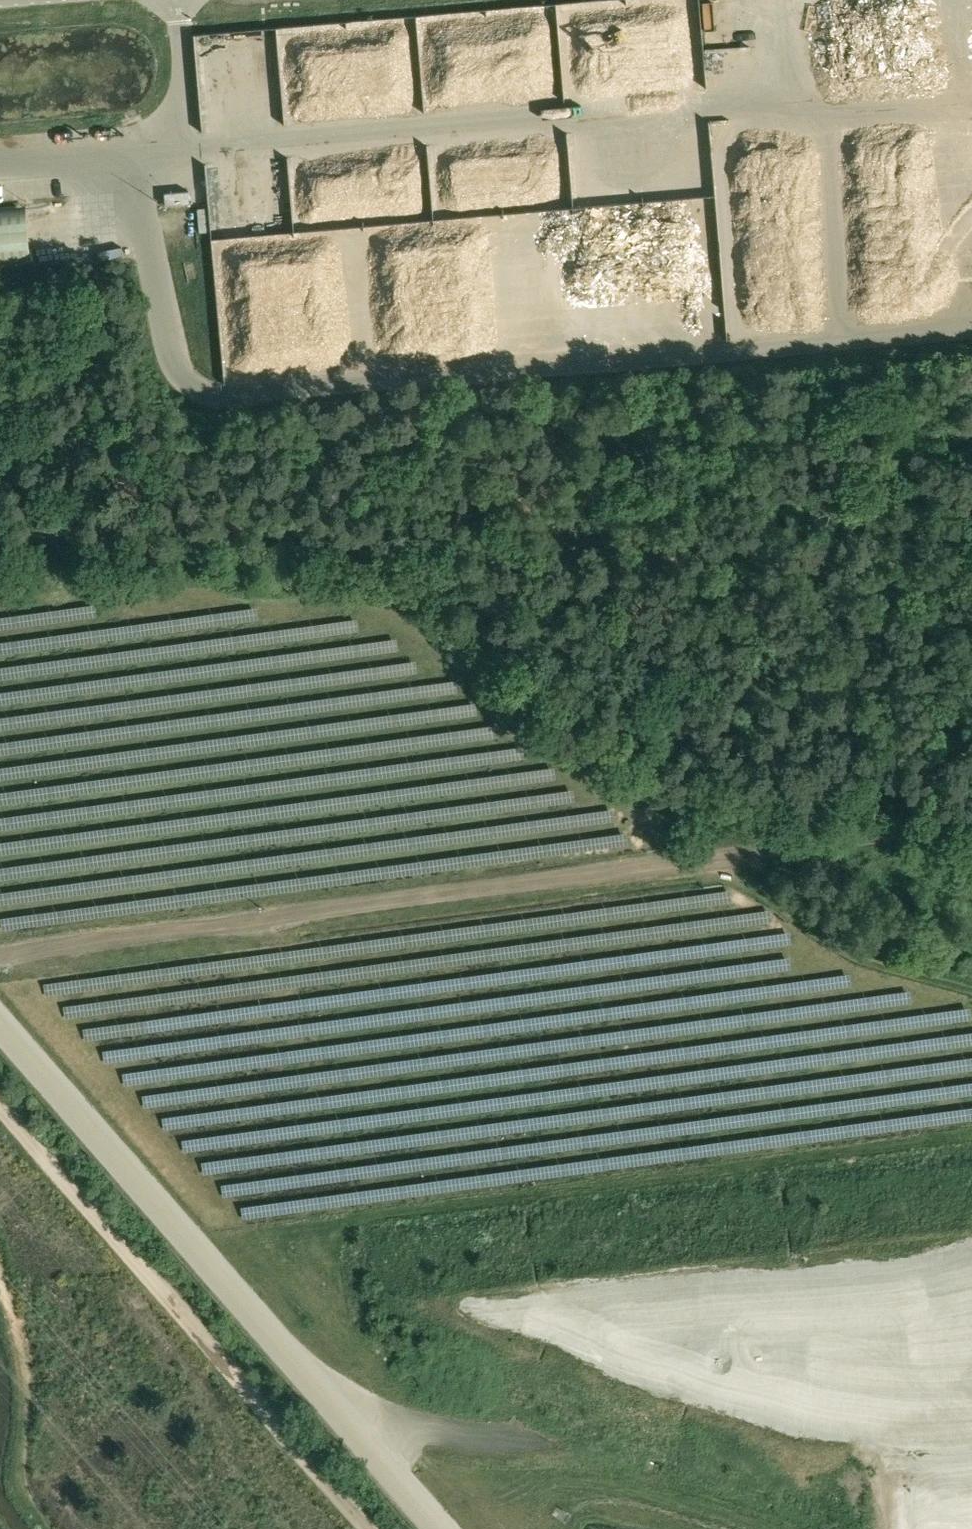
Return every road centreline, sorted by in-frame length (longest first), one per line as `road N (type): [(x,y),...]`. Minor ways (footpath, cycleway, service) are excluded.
road 1 (track): [(369,1528),(0,1104)]

